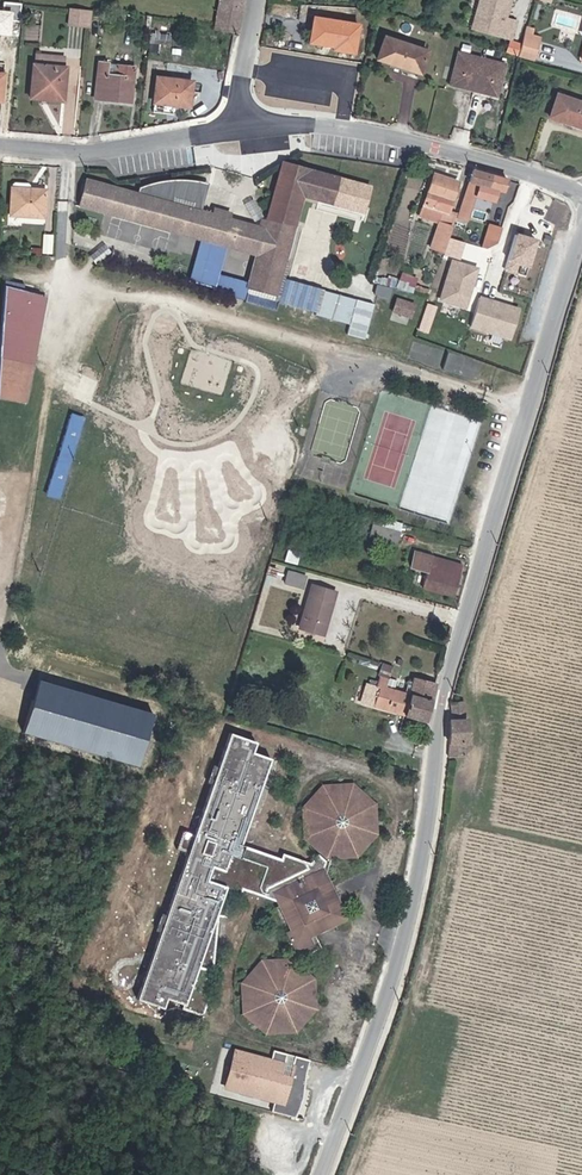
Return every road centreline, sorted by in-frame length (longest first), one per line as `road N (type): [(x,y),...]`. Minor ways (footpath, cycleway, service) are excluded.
road 1 (unclassified): [(581,226),(449,672),(409,915),(321,1174)]
road 2 (unclassified): [(233,129),(317,125),(373,132),(581,193)]
road 3 (unclassified): [(0,146),(97,153),(233,129)]
road 4 (unclassified): [(255,0),(233,129)]

